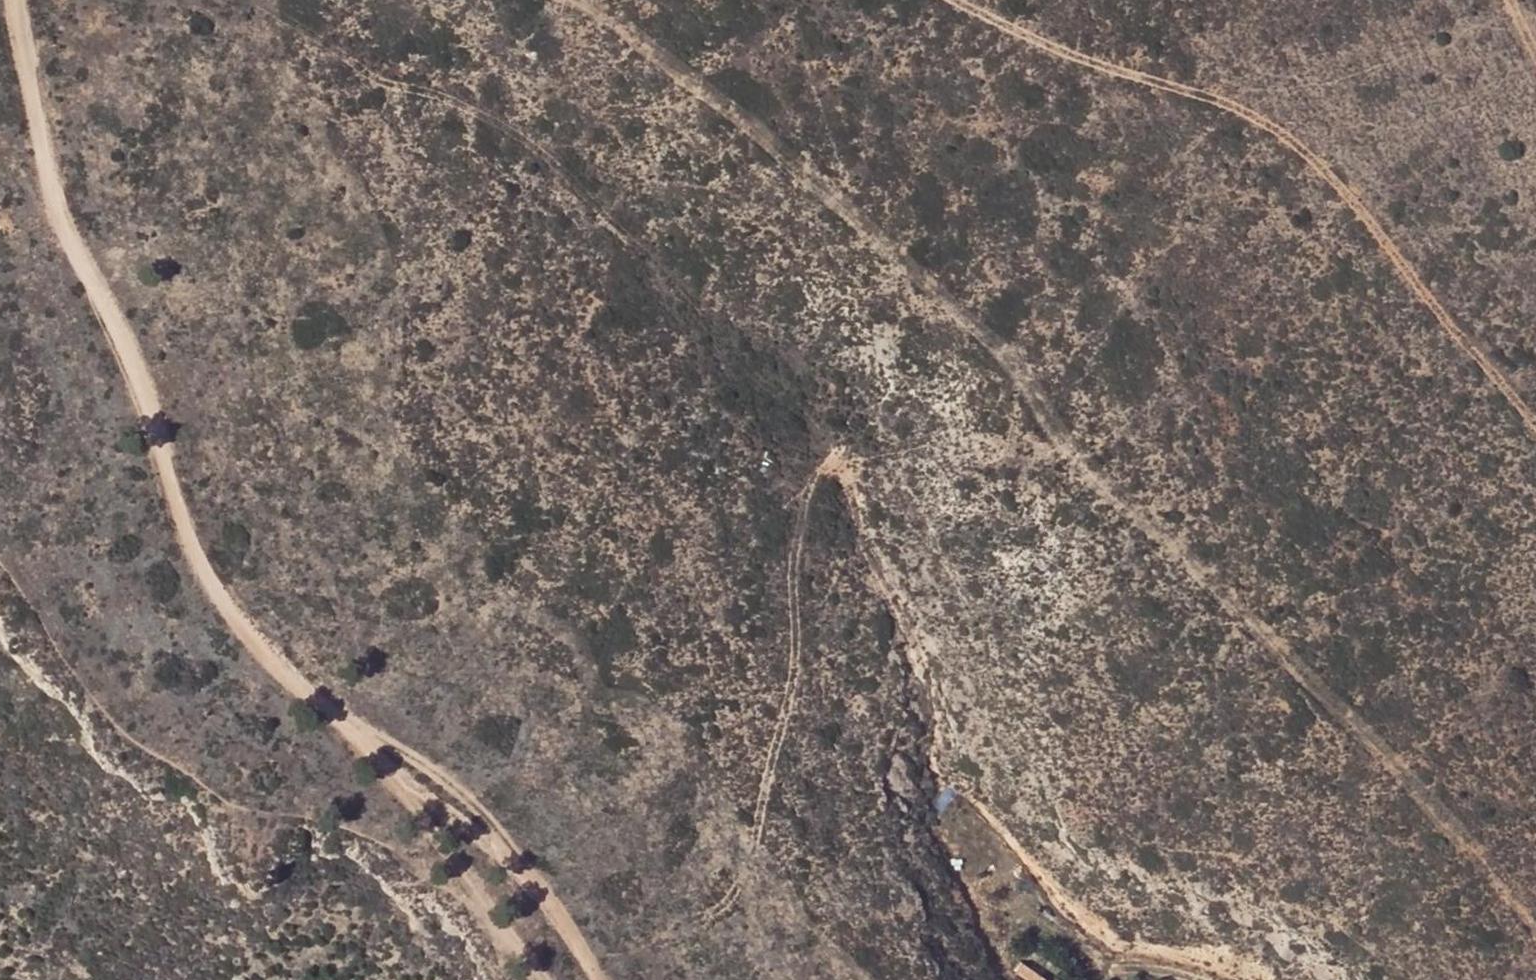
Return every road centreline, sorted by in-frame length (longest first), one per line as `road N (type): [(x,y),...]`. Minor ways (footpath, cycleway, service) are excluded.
road 1 (track): [(586,979),(522,856),(387,756),(304,675),(218,567),(164,399),(94,237),(35,0)]
road 2 (track): [(949,0),(1276,150),(1432,295),(1515,422),(1535,441)]
road 3 (track): [(1052,921),(1099,948),(1209,979)]

